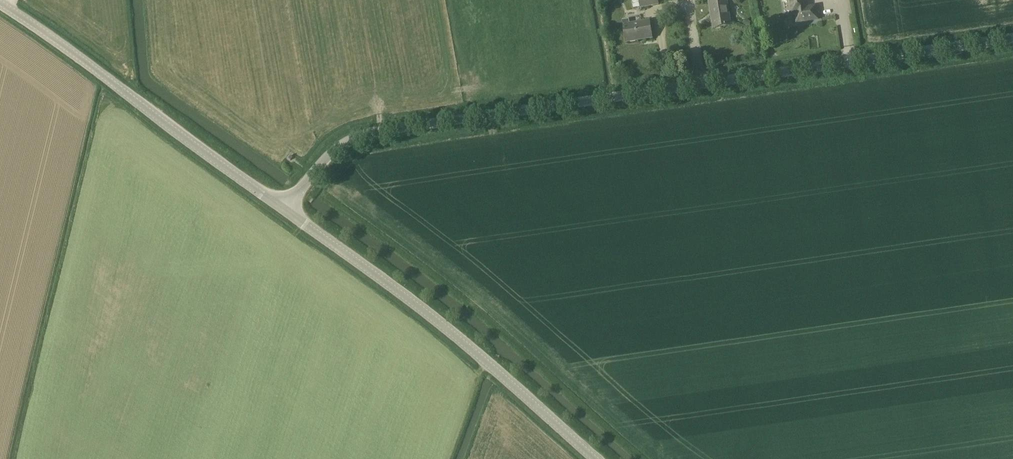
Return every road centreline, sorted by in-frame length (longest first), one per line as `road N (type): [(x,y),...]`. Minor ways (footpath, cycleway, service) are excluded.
road 1 (unclassified): [(290,212),(340,148),(376,134),(1012,46)]
road 2 (tertiary): [(290,212),(447,329),(594,458)]
road 3 (tertiary): [(290,212),(0,4)]

